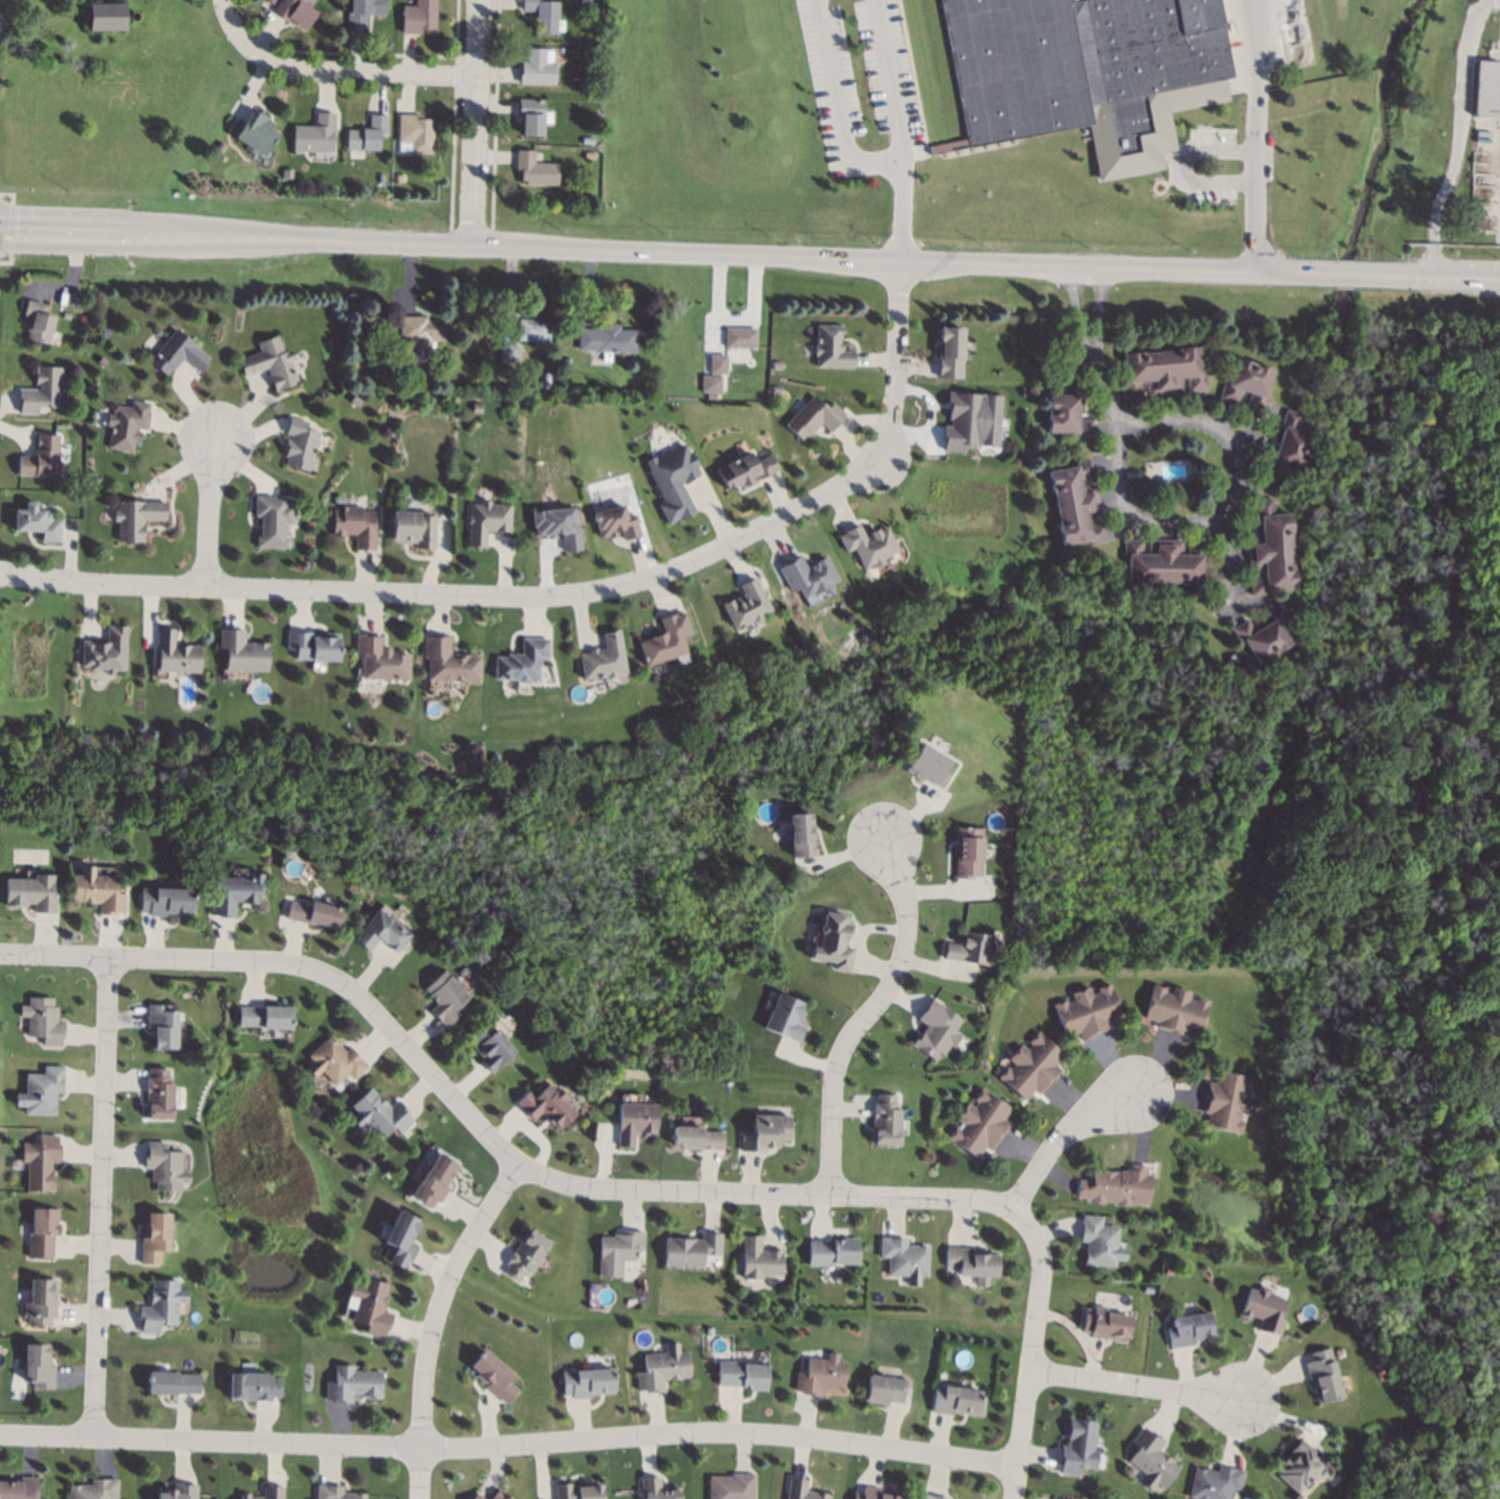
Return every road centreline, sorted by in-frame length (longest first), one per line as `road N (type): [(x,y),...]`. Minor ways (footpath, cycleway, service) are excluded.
road 1 (residential): [(899,260),(892,464),(659,583),(556,606),(0,581)]
road 2 (residential): [(0,954),(311,968),(363,1000),(515,1165),(586,1189),(1019,1204)]
road 3 (residential): [(1015,1468),(731,1428),(421,1448),(0,1434)]
road 4 (tertiary): [(360,242),(899,260)]
road 5 (residential): [(92,1436),(106,958)]
road 6 (tertiary): [(899,260),(1310,273)]
road 7 (residential): [(839,1192),(839,1064),(911,952),(891,852)]
road 8 (tertiary): [(0,246),(360,242)]
road 9 (residential): [(419,1498),(427,1345),(442,1287),(515,1165)]
road 10 (residential): [(1019,1204),(1043,1252),(1035,1368),(1009,1498)]
road 11 (residential): [(479,76),(293,68),(247,42),(225,2)]
road 12 (residential): [(472,244),(484,0)]
road 13 (tertiary): [(360,242),(122,222)]
road 14 (residential): [(1035,1368),(1243,1400)]
road 15 (residential): [(1019,1204),(1063,1129),(1135,1096)]
road 16 (residential): [(208,592),(215,452)]
road 17 (tertiary): [(122,222),(0,219)]

